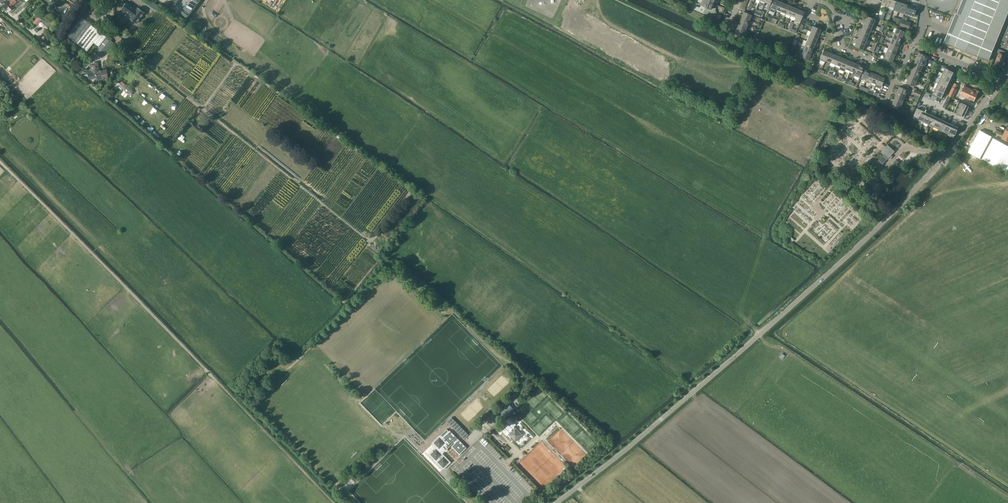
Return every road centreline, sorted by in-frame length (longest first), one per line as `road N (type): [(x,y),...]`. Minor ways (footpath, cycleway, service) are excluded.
road 1 (track): [(206,0),(203,23),(241,53),(699,387)]
road 2 (unclassified): [(556,502),(836,267),(970,122)]
road 3 (track): [(1007,182),(929,198),(783,331),(1007,486)]
road 4 (track): [(0,164),(335,502)]
road 5 (track): [(132,54),(365,238)]
road 6 (residential): [(899,74),(844,48),(831,8),(807,0)]

